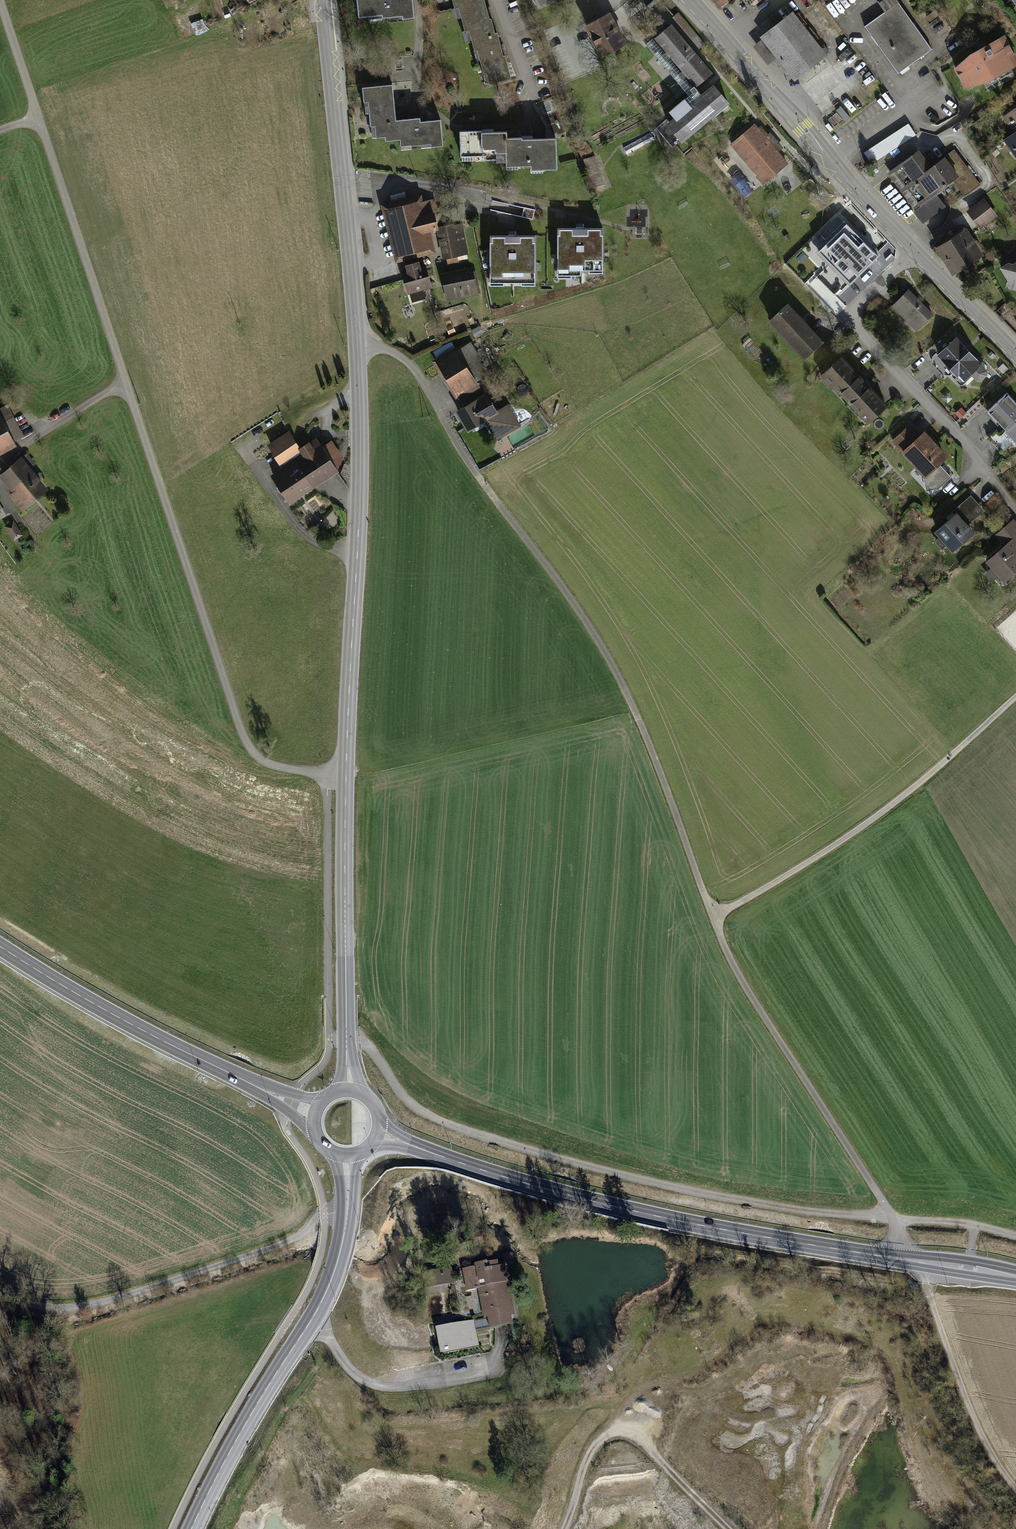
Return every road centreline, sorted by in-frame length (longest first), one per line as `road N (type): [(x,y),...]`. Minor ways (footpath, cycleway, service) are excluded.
road 1 (track): [(1015,1482),(987,1446),(896,1220),(747,989),(633,700),(588,621),(405,360),(377,343),(357,343)]
road 2 (residential): [(344,772),(282,768),(256,752),(231,699),(0,5)]
road 3 (tertiary): [(344,772),(360,419),(324,0)]
road 4 (track): [(346,1038),(373,1050),(423,1114),(514,1145),(758,1203),(975,1225),(1015,1236)]
road 5 (secondary): [(1015,1275),(636,1211),(489,1172),(378,1131)]
road 6 (tertiary): [(347,1154),(343,1241),(325,1296),(191,1528)]
road 7 (track): [(1015,692),(833,843),(711,914)]
road 8 (track): [(347,1211),(324,1214),(242,1258),(88,1307),(0,1298)]
road 9 (secondary): [(316,1112),(133,1025),(0,946)]
road 10 (residential): [(913,250),(843,320),(952,424),(1015,507)]
road 11 (residential): [(913,250),(692,0)]
road 12 (tertiary): [(349,1089),(344,772)]
road 13 (residential): [(1015,353),(913,250)]
road 14 (track): [(125,379),(24,445)]

